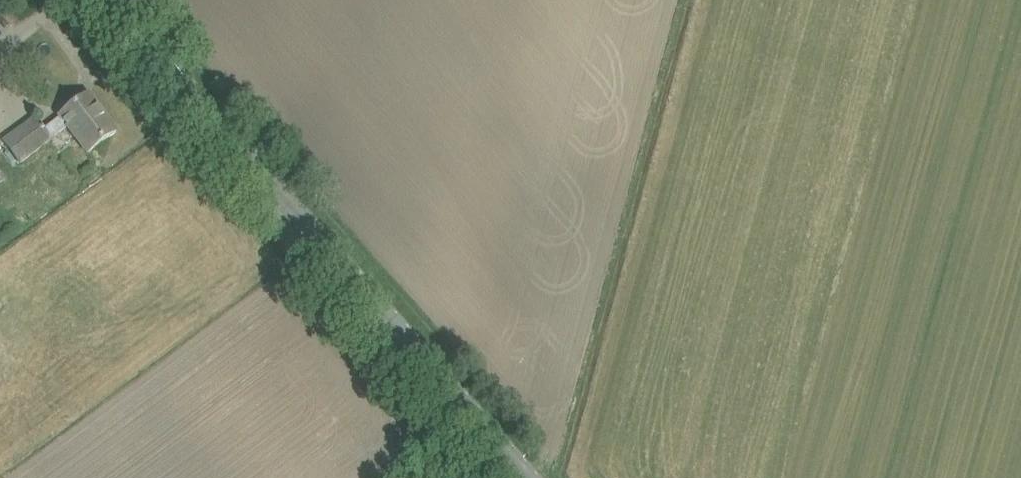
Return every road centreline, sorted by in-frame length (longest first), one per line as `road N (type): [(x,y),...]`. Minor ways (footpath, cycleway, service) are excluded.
road 1 (tertiary): [(529,477),(110,0)]

